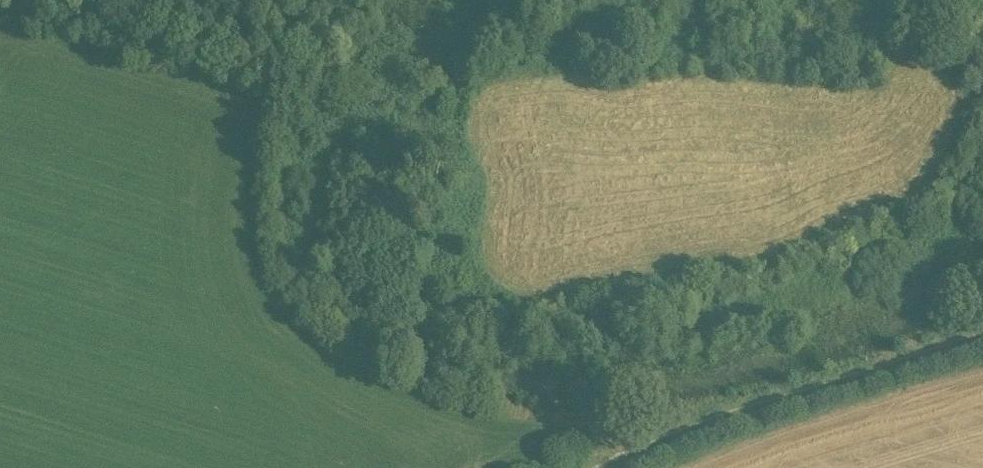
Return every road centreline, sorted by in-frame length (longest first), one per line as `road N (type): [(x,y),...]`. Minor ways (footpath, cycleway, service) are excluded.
road 1 (track): [(982,332),(663,437),(598,467)]

